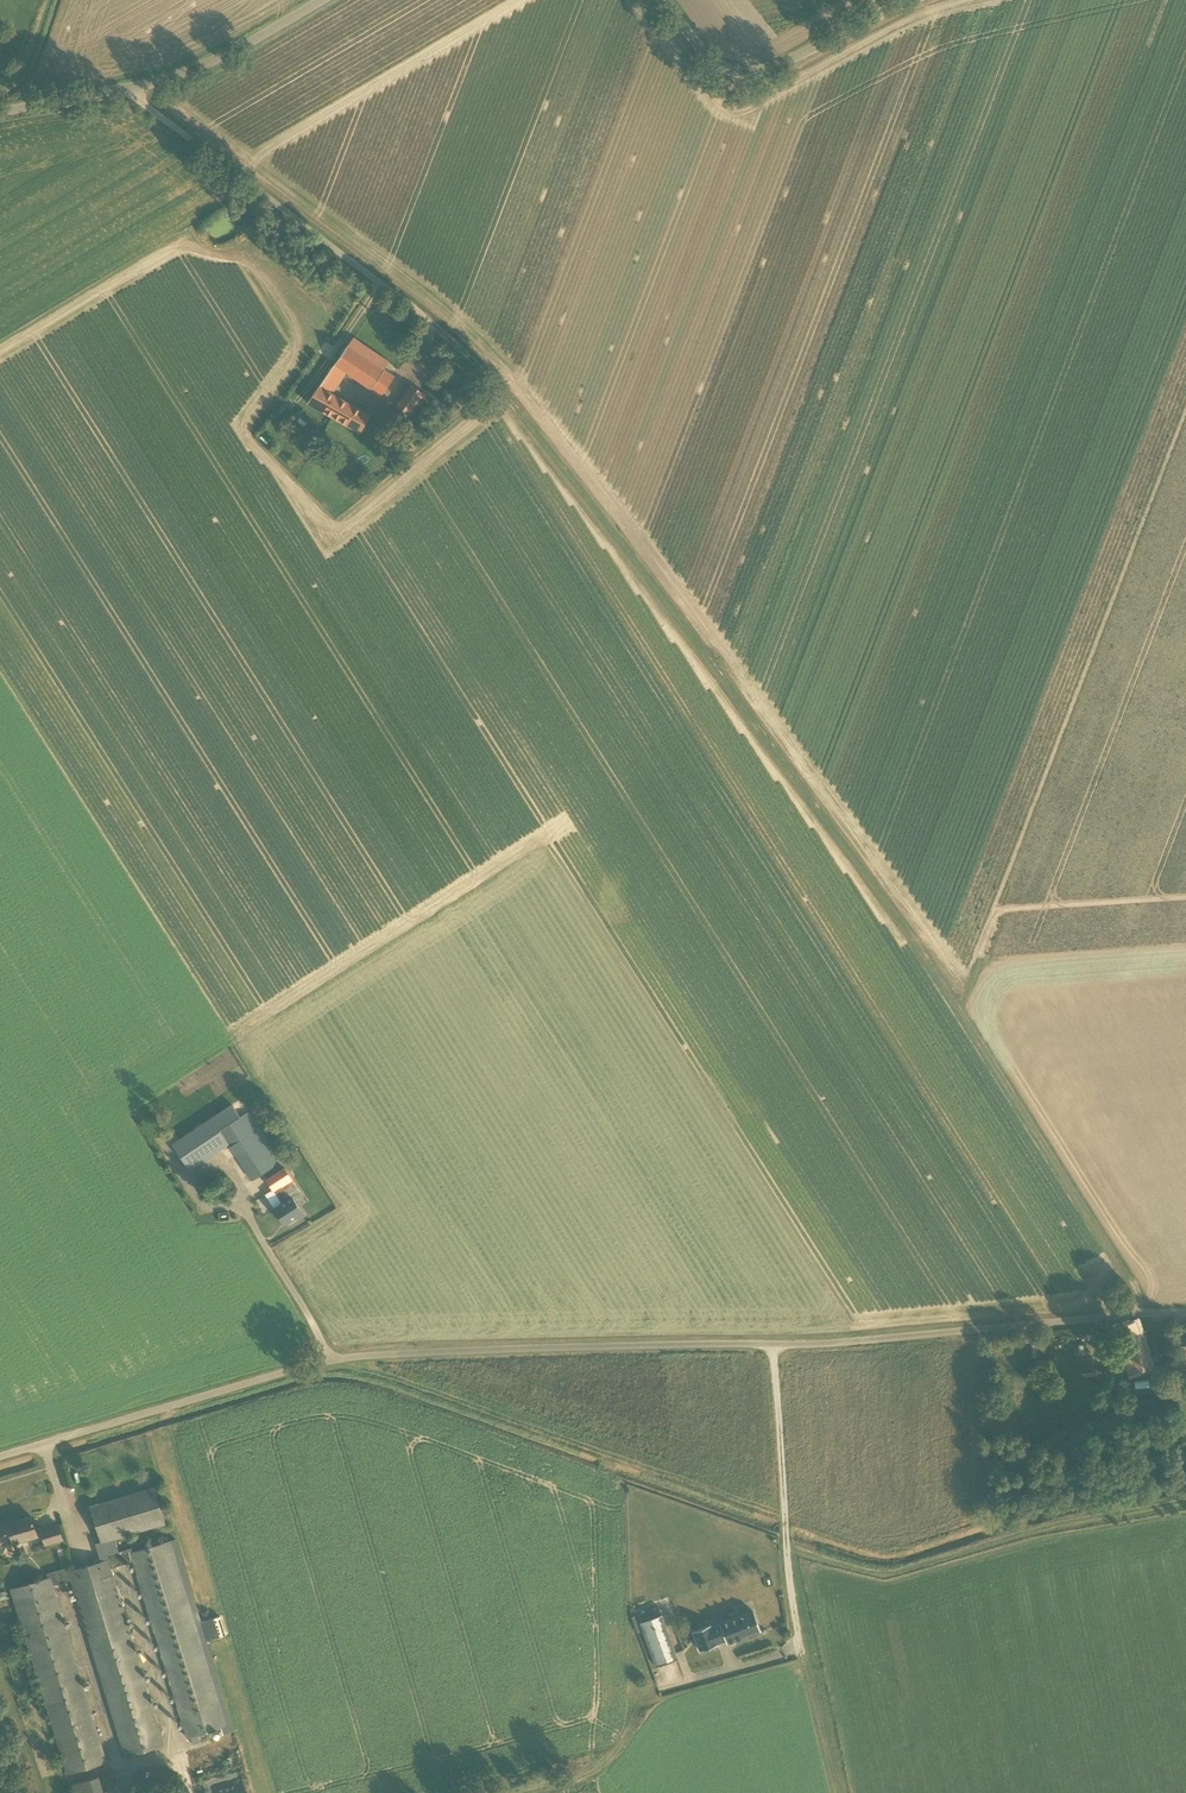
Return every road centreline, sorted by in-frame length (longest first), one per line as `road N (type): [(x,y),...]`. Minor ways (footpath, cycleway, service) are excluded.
road 1 (track): [(1145,1316),(914,938),(759,751),(695,635),(534,431),(429,326)]
road 2 (unclassified): [(0,1462),(274,1375),(366,1354),(846,1345),(1185,1312)]
road 3 (unclassified): [(429,326),(128,93)]
road 4 (unclassified): [(916,0),(735,80),(721,76),(661,0)]
road 5 (track): [(771,1346),(794,1650)]
road 6 (unclassified): [(328,0),(233,58),(128,93)]
road 7 (track): [(656,1694),(598,1774),(509,1792)]
road 8 (unclassified): [(128,93),(0,118)]

